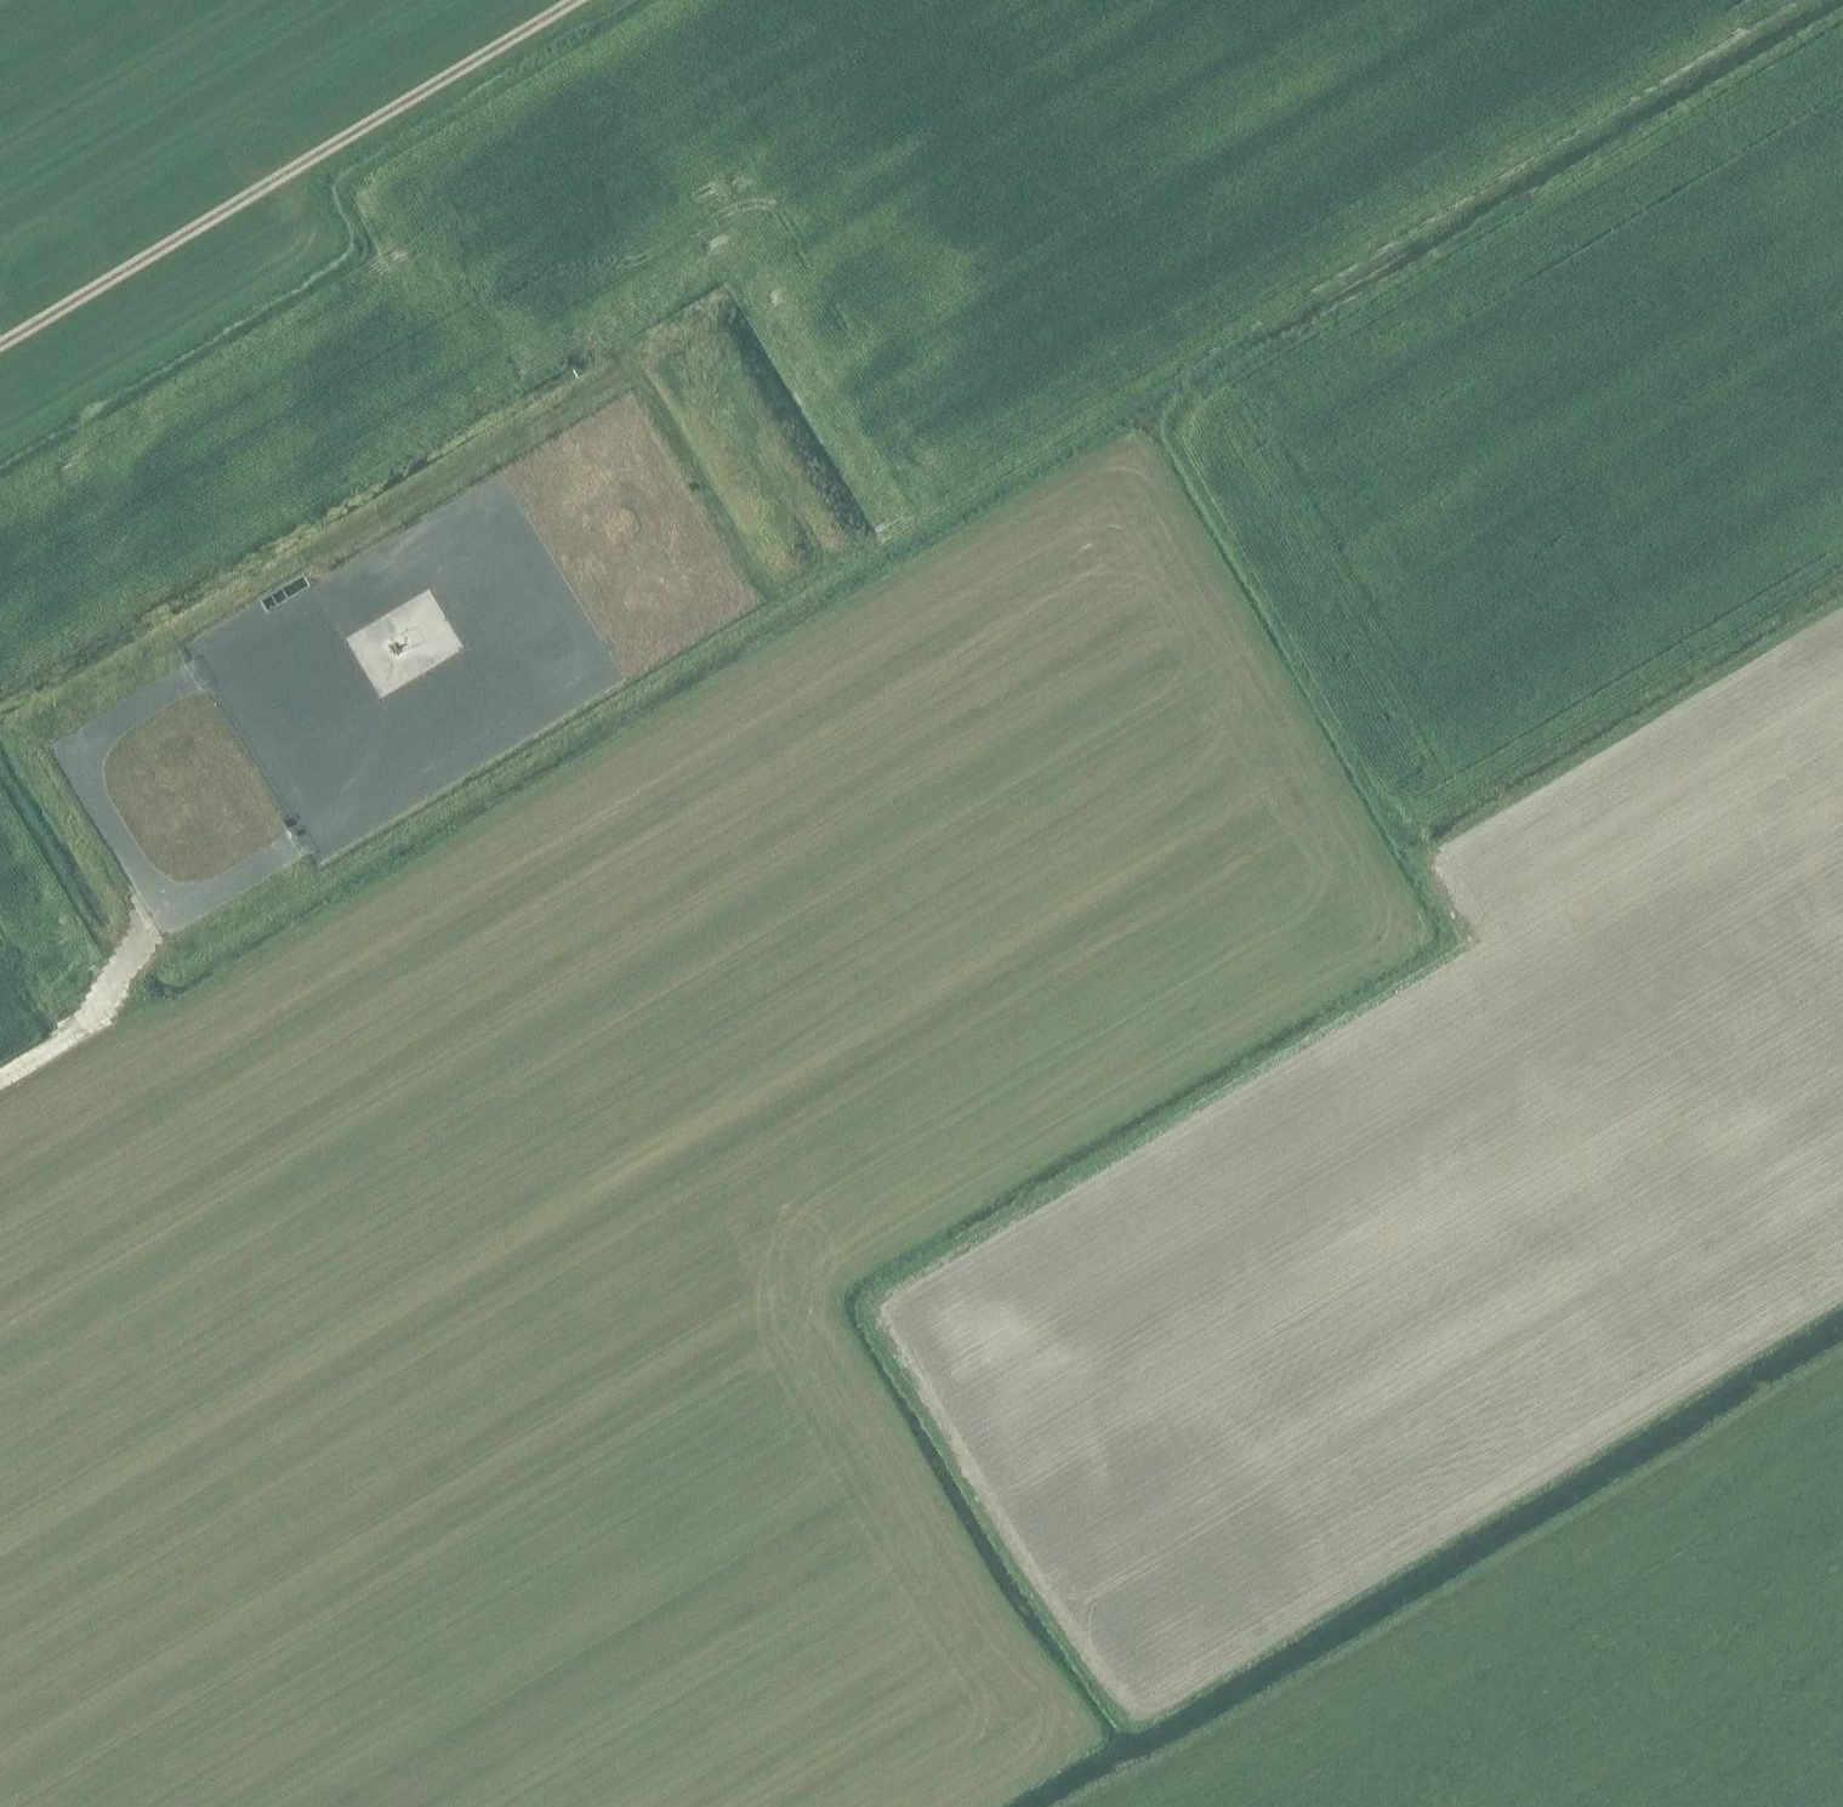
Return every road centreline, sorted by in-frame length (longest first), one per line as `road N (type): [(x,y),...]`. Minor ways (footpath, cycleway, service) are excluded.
road 1 (track): [(0,347),(579,0)]

